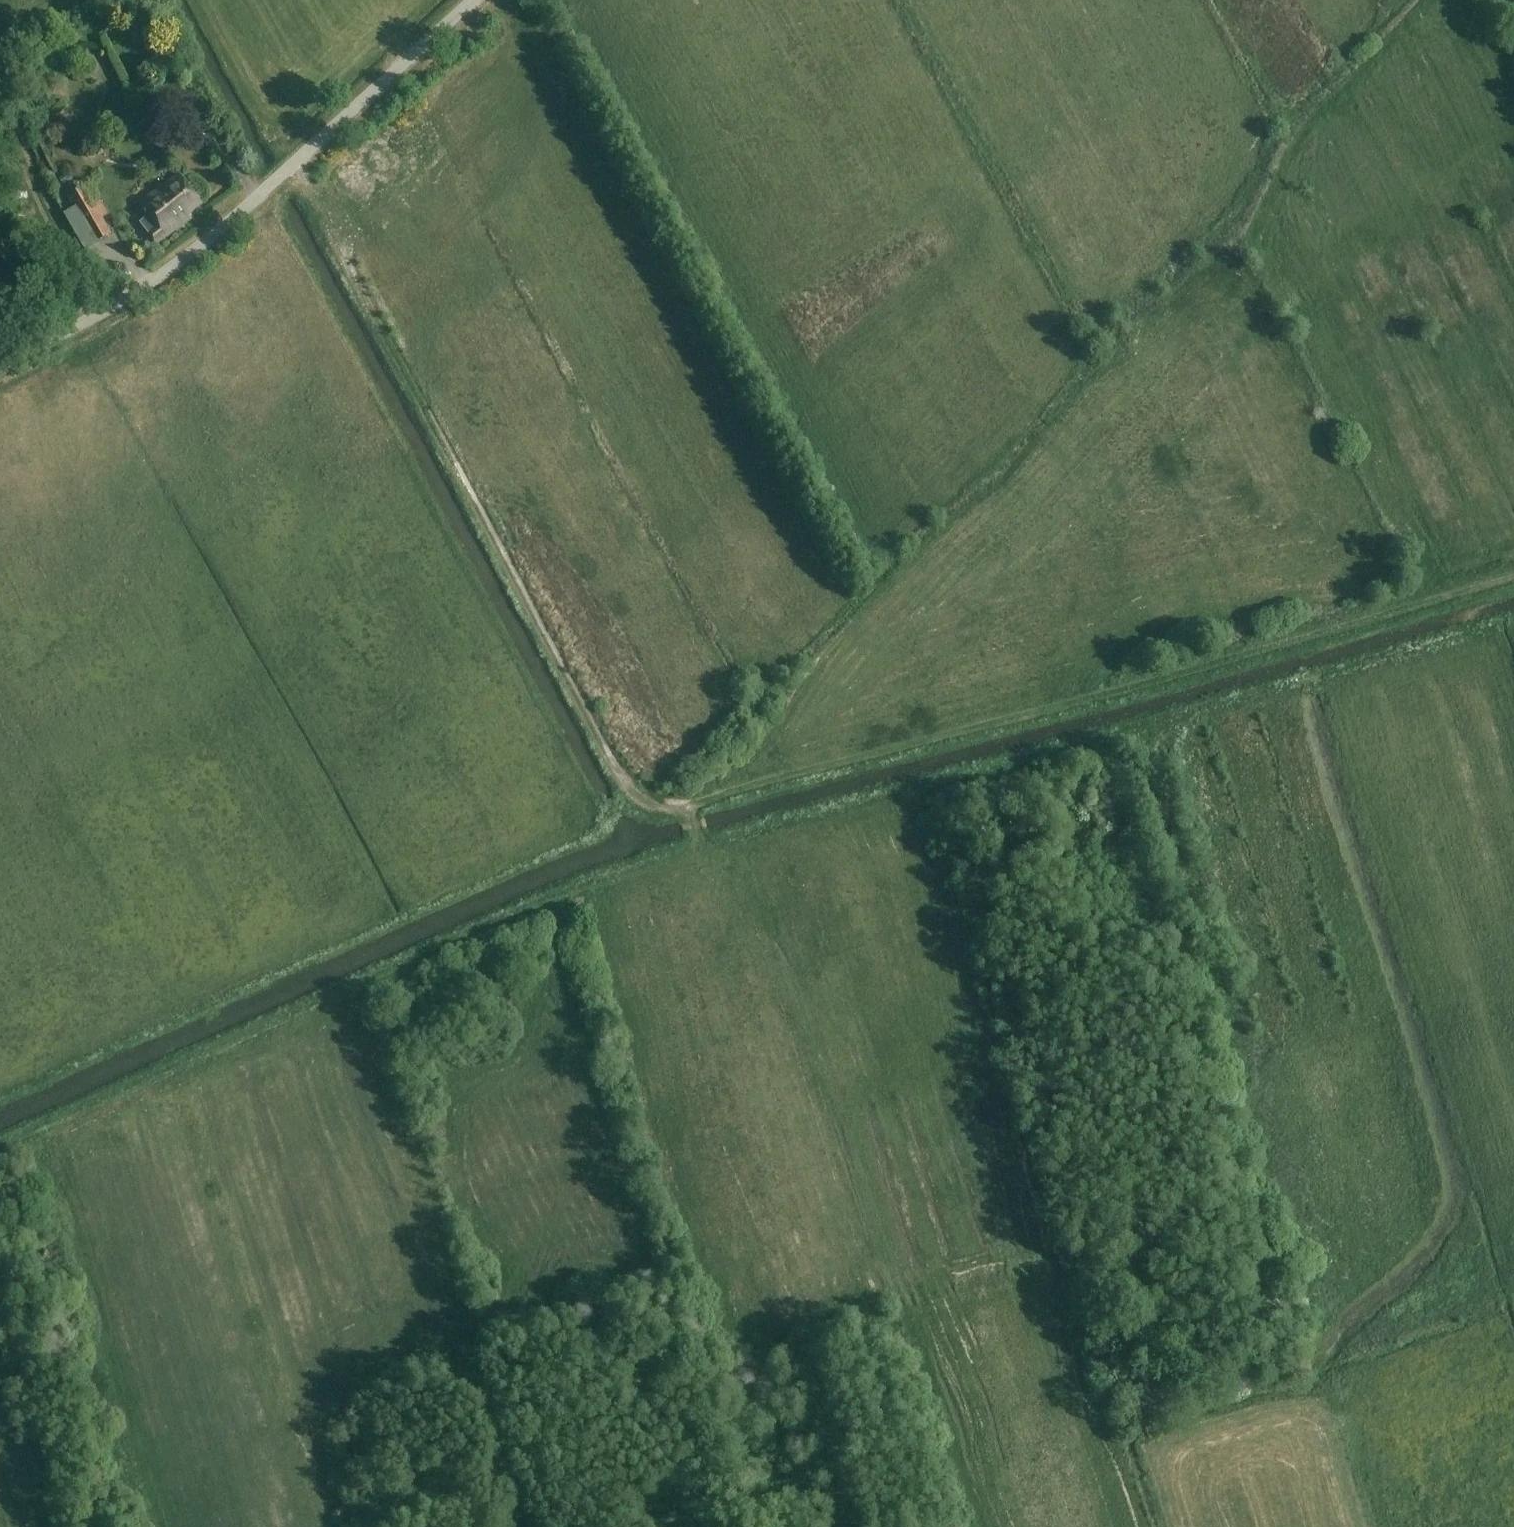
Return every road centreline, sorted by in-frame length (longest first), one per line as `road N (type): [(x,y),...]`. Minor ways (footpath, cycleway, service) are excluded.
road 1 (track): [(1513,578),(691,808)]
road 2 (track): [(691,808),(626,782),(290,165)]
road 3 (unclassified): [(0,369),(146,285),(475,0)]

